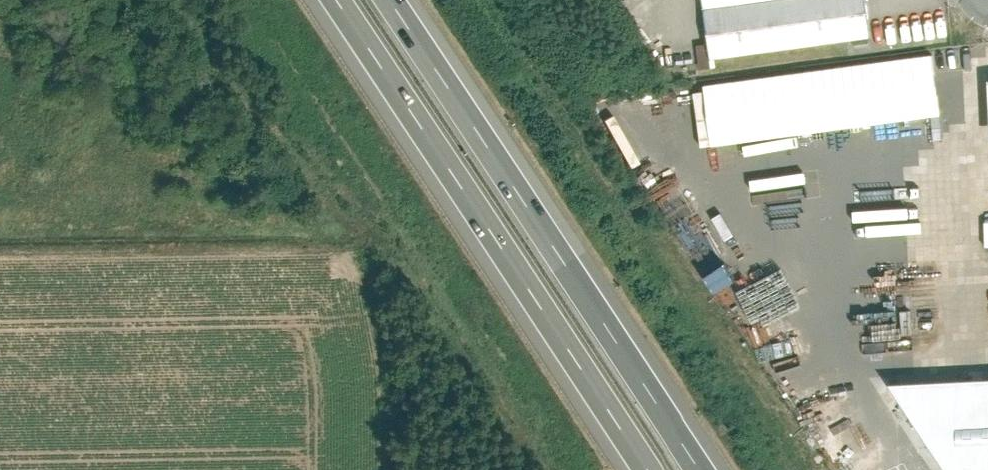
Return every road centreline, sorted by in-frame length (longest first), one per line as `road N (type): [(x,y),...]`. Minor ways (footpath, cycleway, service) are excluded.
road 1 (motorway): [(336,0),(646,469)]
road 2 (motorway): [(700,469),(391,0)]

